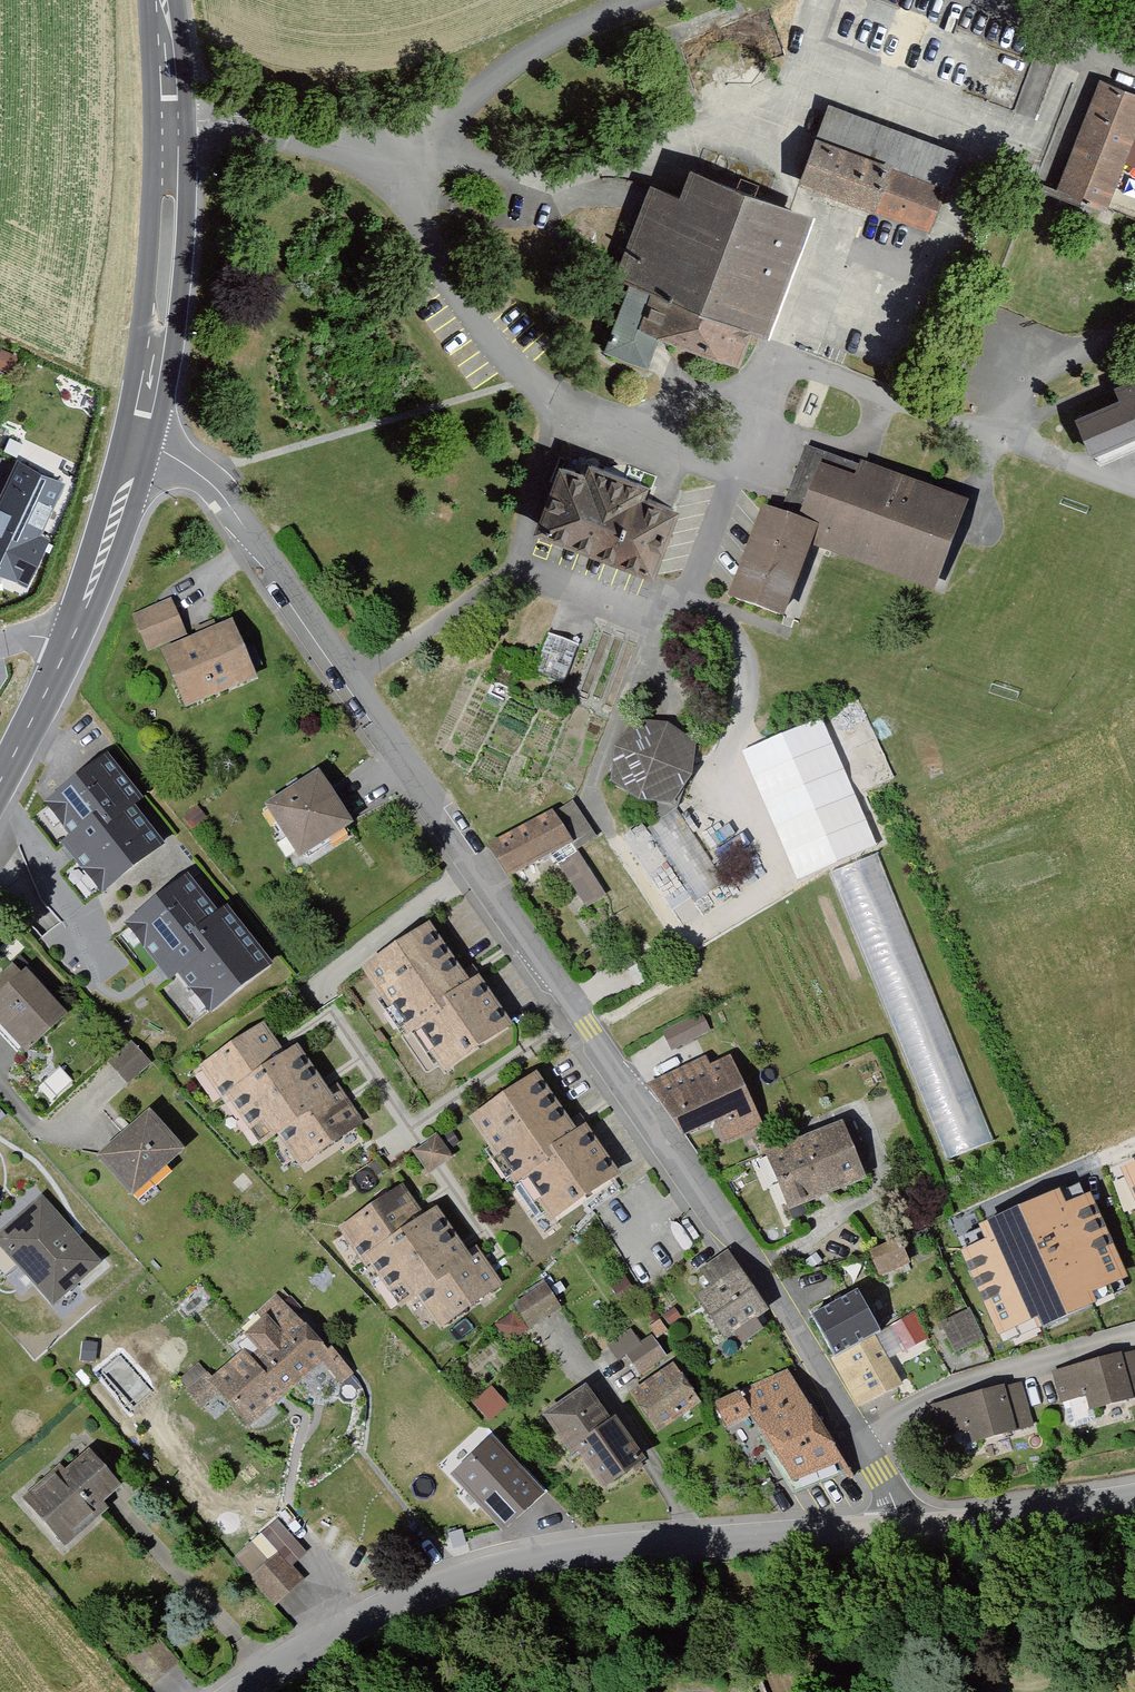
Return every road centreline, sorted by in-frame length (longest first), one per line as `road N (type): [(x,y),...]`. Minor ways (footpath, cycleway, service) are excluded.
road 1 (residential): [(344,687),(757,1270),(892,1533)]
road 2 (unclassified): [(892,1533),(650,1544),(481,1574),(446,1585),(261,1691)]
road 3 (tertiary): [(148,395),(102,572),(0,784)]
road 4 (residential): [(148,395),(216,477),(344,687)]
road 5 (residential): [(403,151),(418,213),(463,302),(558,397)]
road 6 (tertiary): [(169,99),(170,201),(148,395)]
road 7 (residential): [(403,151),(519,59),(642,0)]
road 8 (track): [(619,845),(693,971),(590,1034)]
road 9 (residential): [(886,400),(1134,495)]
road 10 (unclassified): [(1134,1478),(892,1533)]
road 11 (residential): [(619,845),(593,799),(676,623)]
road 12 (residential): [(169,99),(350,148),(403,151)]
road 13 (residential): [(344,687),(420,642),(508,562)]
road 14 (residential): [(558,397),(594,427),(736,478)]
road 15 (residential): [(508,562),(676,623)]
road 16 (residential): [(508,562),(524,543),(558,397)]
road 17 (residential): [(762,427),(769,395),(790,373),(821,375),(886,400)]
road 18 (residential): [(762,427),(854,454),(867,447),(886,400)]
road 19 (residential): [(685,600),(718,613),(737,638),(747,687),(737,726)]
road 20 (residential): [(685,600),(736,478)]

